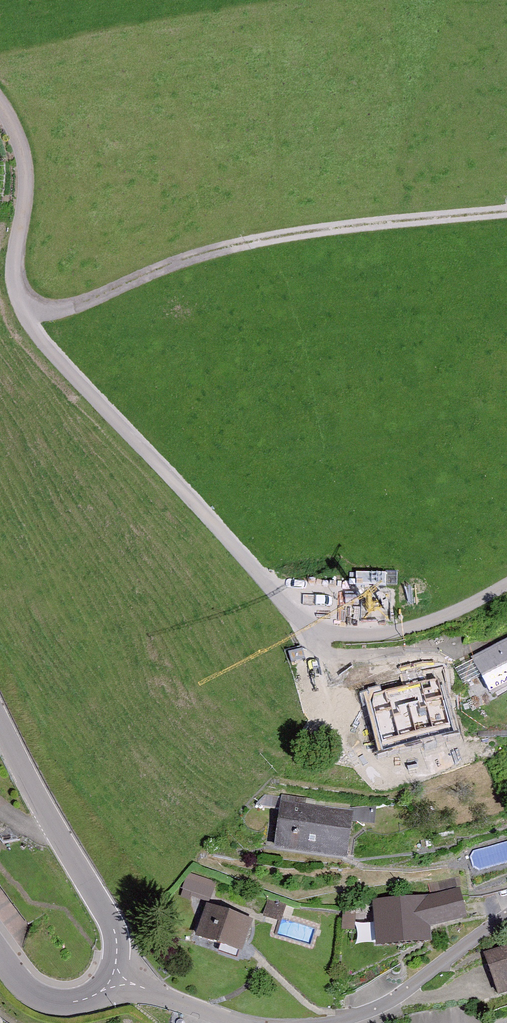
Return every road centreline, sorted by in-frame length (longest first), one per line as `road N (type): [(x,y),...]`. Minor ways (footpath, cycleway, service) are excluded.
road 1 (unclassified): [(506,584),(420,627),(348,636),(300,621),(40,341),(22,311),(15,280),(25,171),(0,109)]
road 2 (track): [(22,311),(78,305),(178,256),(323,226),(506,206)]
road 3 (tertiary): [(0,720),(106,913),(117,958),(112,977)]
road 4 (residential): [(506,914),(375,1009),(327,1022)]
road 5 (tertiary): [(112,977),(82,1001),(57,1003),(13,977),(0,958)]
road 6 (residential): [(238,1022),(112,977)]

